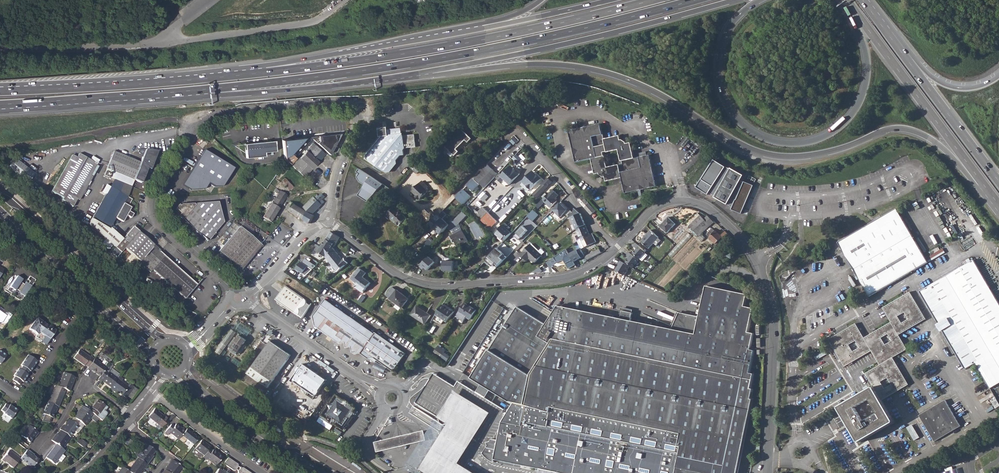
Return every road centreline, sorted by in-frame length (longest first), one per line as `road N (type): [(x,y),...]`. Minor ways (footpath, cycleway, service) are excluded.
road 1 (motorway): [(429,71),(549,65),(607,74),(779,157),(831,151),(903,127),(937,143),(988,190)]
road 2 (motorway): [(210,89),(457,55),(694,0)]
road 3 (motorway): [(653,0),(461,44),(262,72)]
road 4 (residential): [(618,248),(657,207),(684,201),(711,211),(749,252),(773,314),(767,472)]
road 5 (motorway): [(853,11),(867,61),(857,107),(825,136),(785,143),(740,122),(718,81),(725,33),(758,0)]
road 6 (residential): [(352,109),(208,122),(189,141),(157,195),(154,217),(238,298)]
road 7 (residential): [(328,222),(397,273),(434,286),(564,279),(618,248)]
road 8 (motorway): [(429,71),(733,0)]
road 9 (motorway): [(262,72),(0,91)]
road 10 (trunk): [(853,11),(988,190)]
road 11 (motorway): [(482,29),(262,72)]
road 12 (motorway): [(210,89),(306,88),(429,71)]
road 13 (secondary): [(163,340),(0,193)]
road 14 (motorway): [(0,104),(210,89)]
road 15 (trunk): [(998,181),(882,26)]
road 16 (unclassified): [(163,39),(319,21),(345,0)]
road 17 (residential): [(380,392),(238,298)]
road 18 (secondary): [(317,472),(181,371)]
road 19 (unclassified): [(0,47),(163,39)]
road 20 (residential): [(618,248),(521,134)]
road 21 (residential): [(0,385),(17,398),(29,395),(72,327),(99,305)]
road 22 (motorway): [(998,75),(974,87),(945,85),(882,26)]
road 23 (residential): [(148,391),(261,472)]
road 24 (secondary): [(0,211),(99,305)]
road 25 (motorway): [(610,0),(482,29)]
road 26 (residential): [(130,415),(84,388),(44,444)]
road 27 (residential): [(352,109),(357,133),(328,222)]

